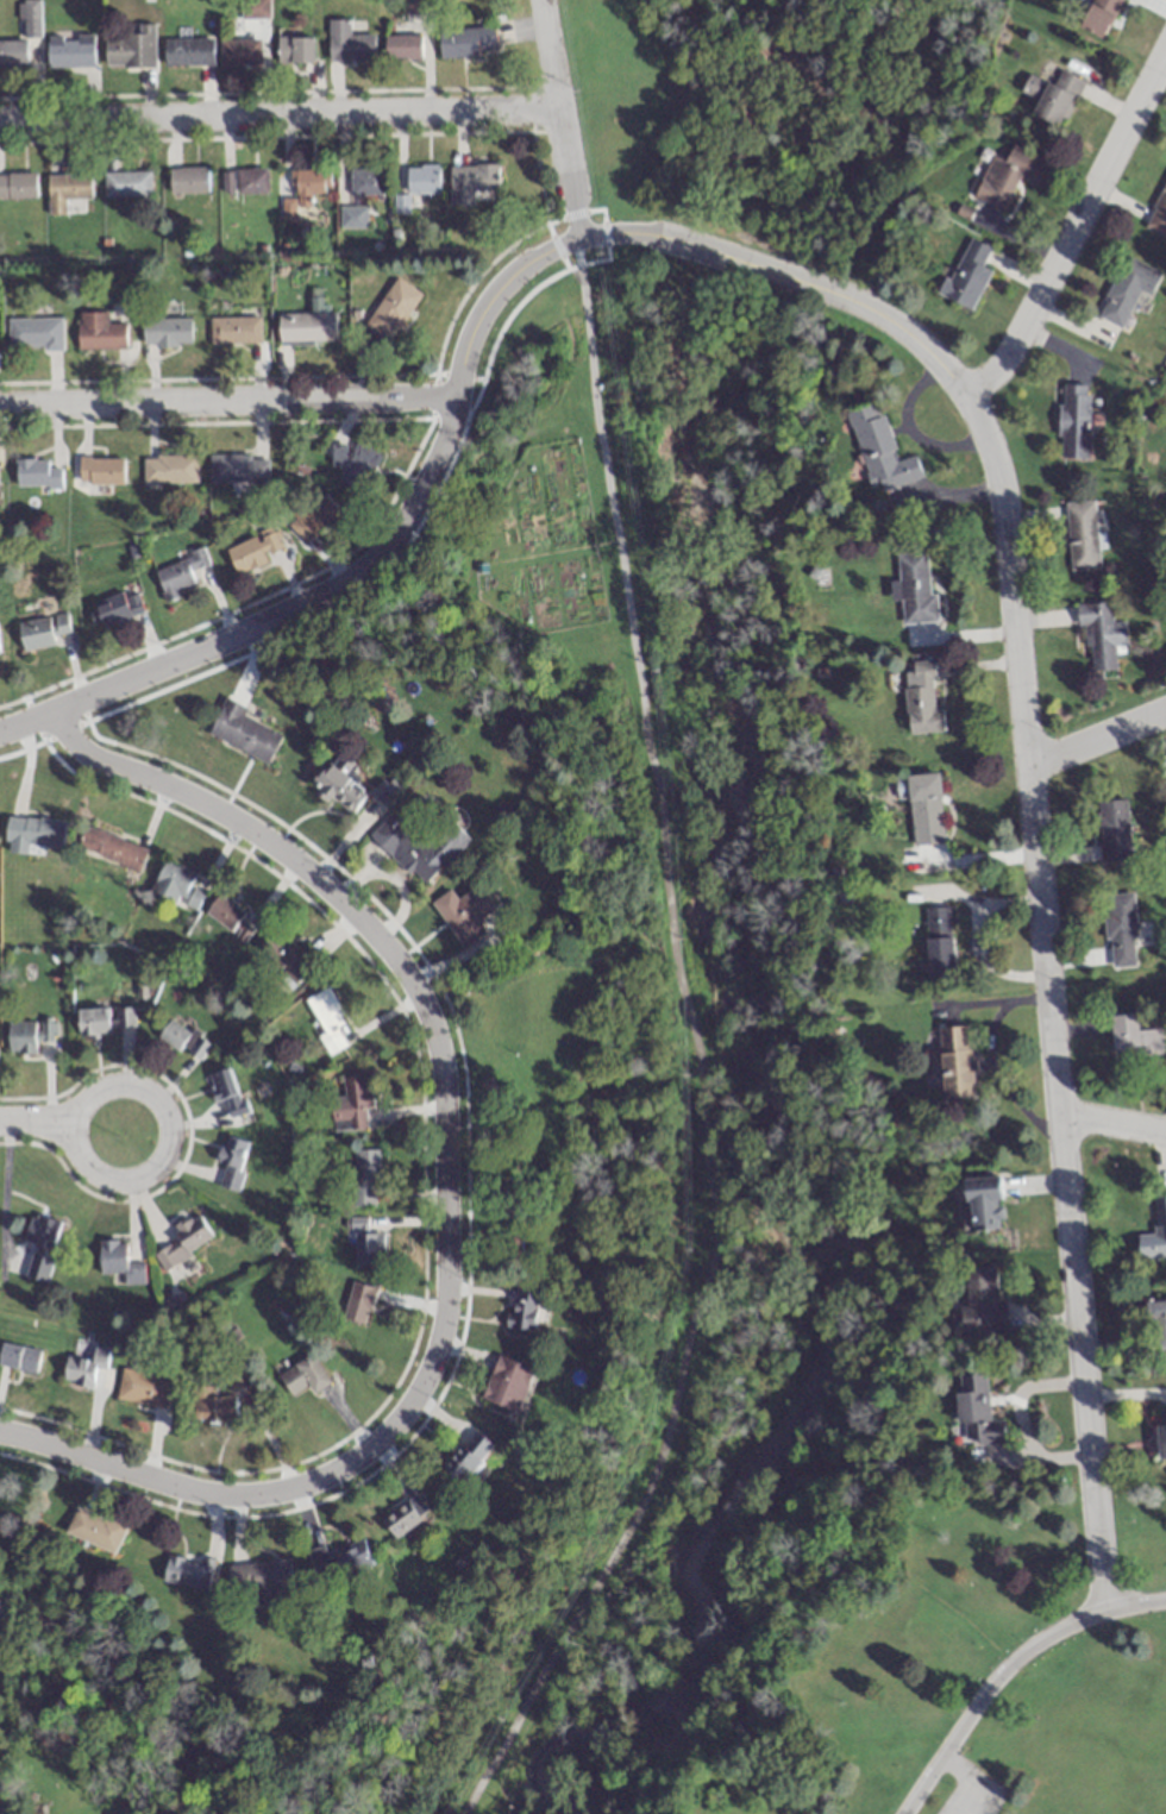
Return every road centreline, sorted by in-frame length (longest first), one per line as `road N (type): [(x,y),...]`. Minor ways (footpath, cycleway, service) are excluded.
road 1 (residential): [(1104,1605),(999,462),(966,390),(923,345),(860,302),(665,230),(581,231),(533,255),(476,313),(449,444),(397,533),(339,589),(17,730)]
road 2 (residential): [(0,731),(143,774),(222,812),(296,862),(397,962),(443,1074),(443,1313),(395,1424),(357,1460),(301,1485),(242,1496),(186,1489),(0,1431)]
road 3 (residential): [(558,103),(0,117)]
road 4 (residential): [(0,404),(456,394)]
road 5 (residential): [(966,390),(1003,370),(1165,60)]
road 6 (residential): [(87,1096),(71,1124),(87,1169),(117,1182),(161,1162),(170,1130),(158,1100),(131,1084),(87,1096)]
road 7 (residential): [(1104,1605),(1055,1627),(1011,1667),(974,1707),(905,1813)]
road 8 (residential): [(542,0),(581,231)]
road 9 (residential): [(1029,761),(1165,709)]

